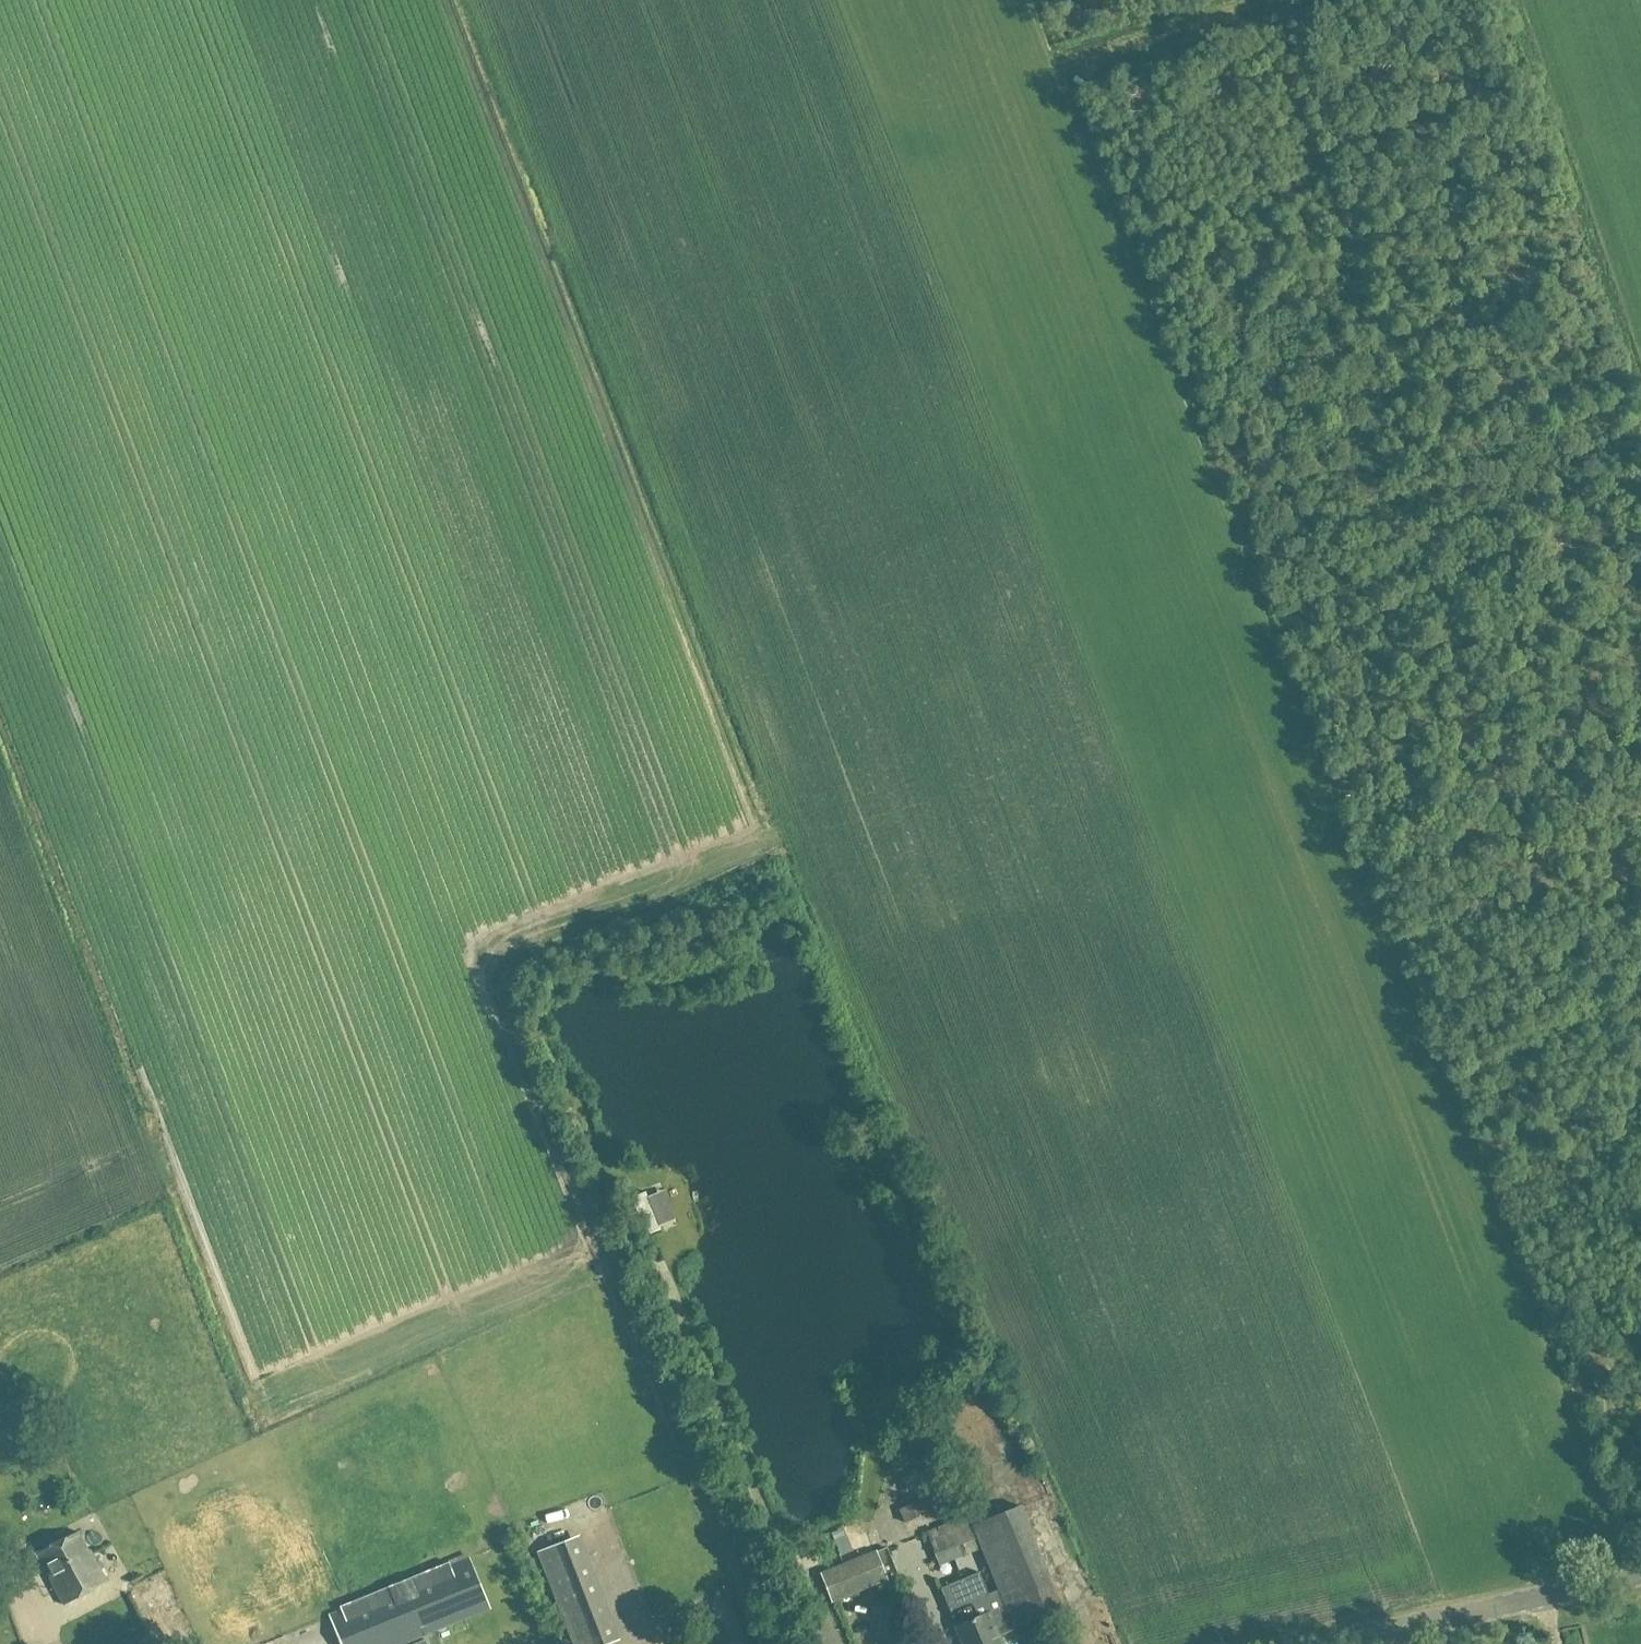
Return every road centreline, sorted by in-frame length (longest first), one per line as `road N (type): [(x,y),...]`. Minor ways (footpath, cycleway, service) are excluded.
road 1 (tertiary): [(1347,1643),(1640,1577)]

